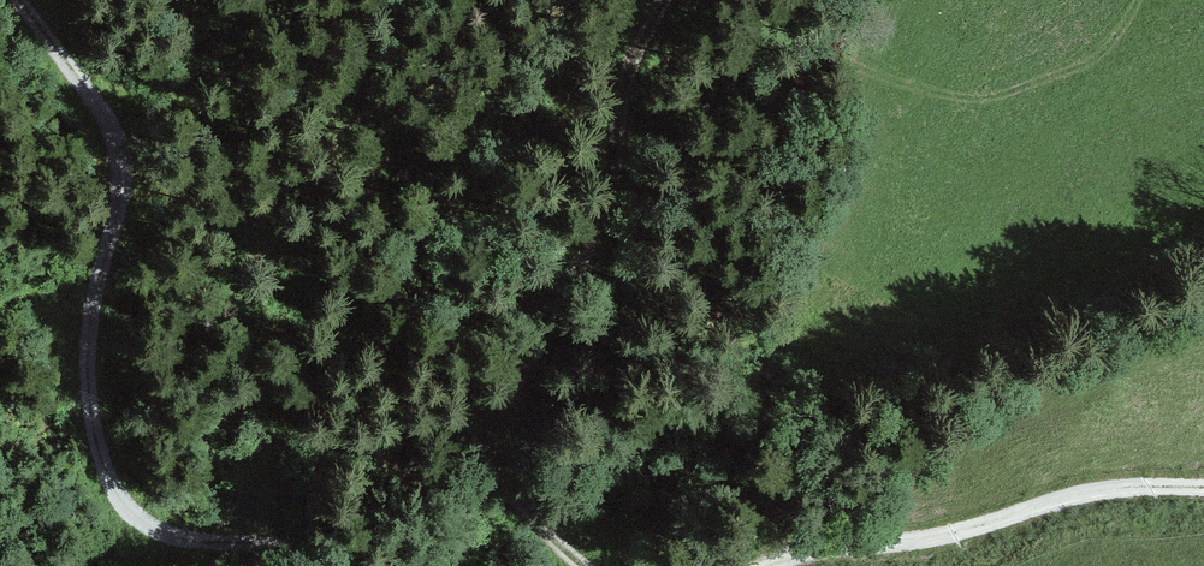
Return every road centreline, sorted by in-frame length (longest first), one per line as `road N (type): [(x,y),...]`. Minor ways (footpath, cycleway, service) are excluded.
road 1 (track): [(289,565),(173,538),(116,500),(88,420),(87,301),(124,173),(98,114),(11,0)]
road 2 (track): [(600,565),(514,477),(508,442),(514,403),(550,316),(612,220),(647,44),(668,0)]
road 3 (track): [(1203,482),(1092,492),(942,536),(782,565)]

